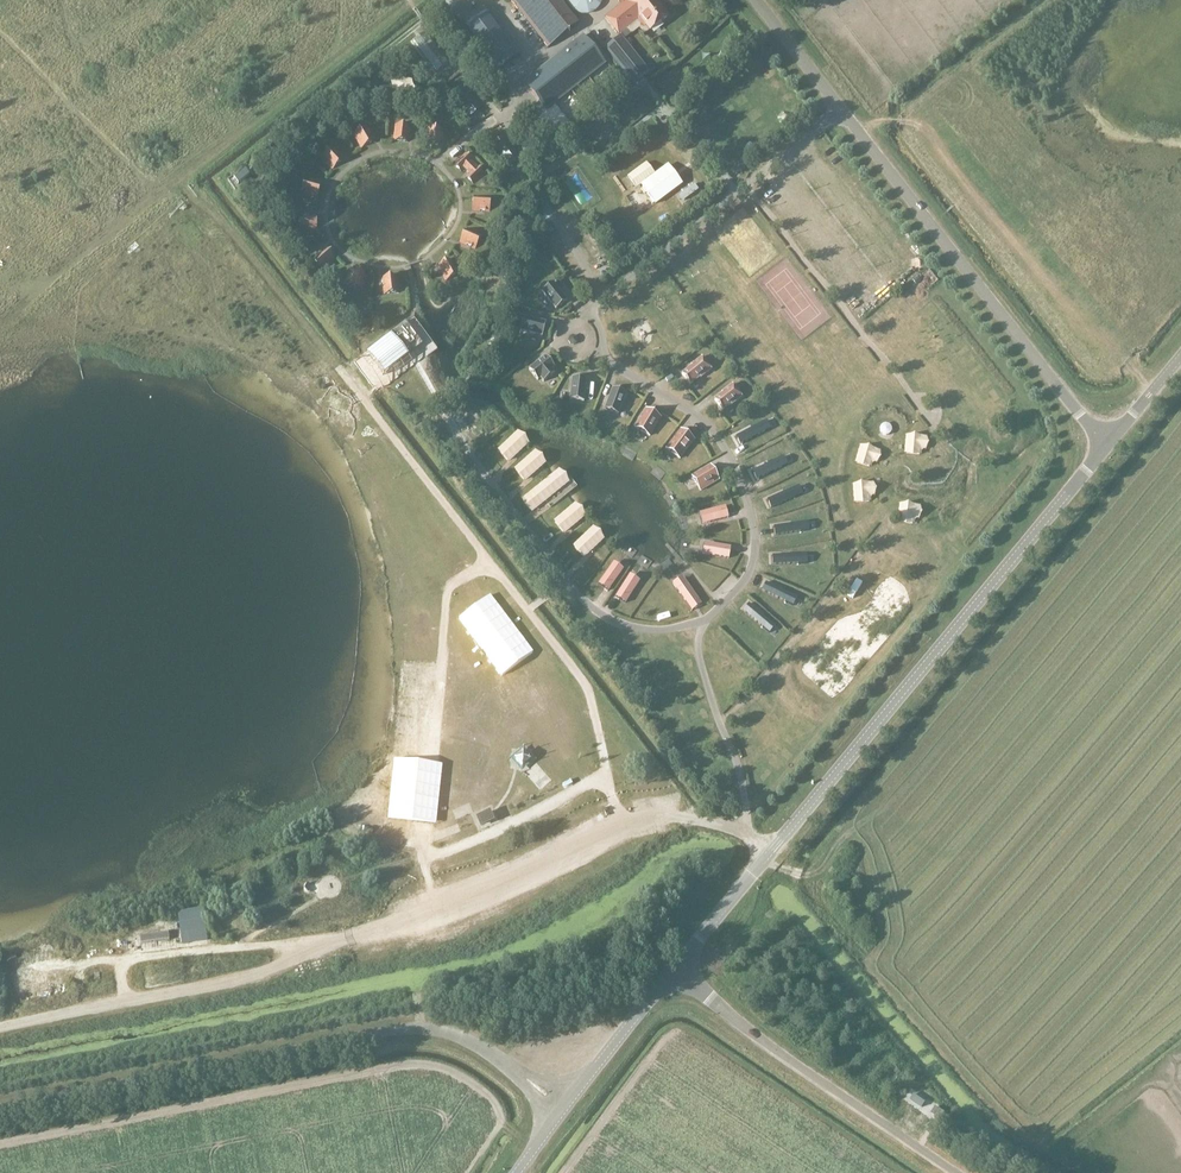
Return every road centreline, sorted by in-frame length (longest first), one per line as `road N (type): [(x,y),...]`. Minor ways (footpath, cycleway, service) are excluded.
road 1 (track): [(746,834),(678,817),(638,818),(447,905),(261,973),(0,1028)]
road 2 (tertiary): [(674,970),(1098,455)]
road 3 (track): [(622,824),(583,683),(338,367)]
road 4 (unclassified): [(0,1108),(413,1029),(459,1036),(521,1074)]
road 5 (track): [(0,321),(413,0)]
road 6 (unclassified): [(1076,411),(754,0)]
road 7 (unclassified): [(955,1172),(674,970)]
road 8 (track): [(429,856),(420,840),(447,594),(490,562)]
road 9 (track): [(175,178),(338,367)]
road 10 (track): [(422,858),(608,777)]
road 11 (tertiary): [(571,1100),(674,970)]

